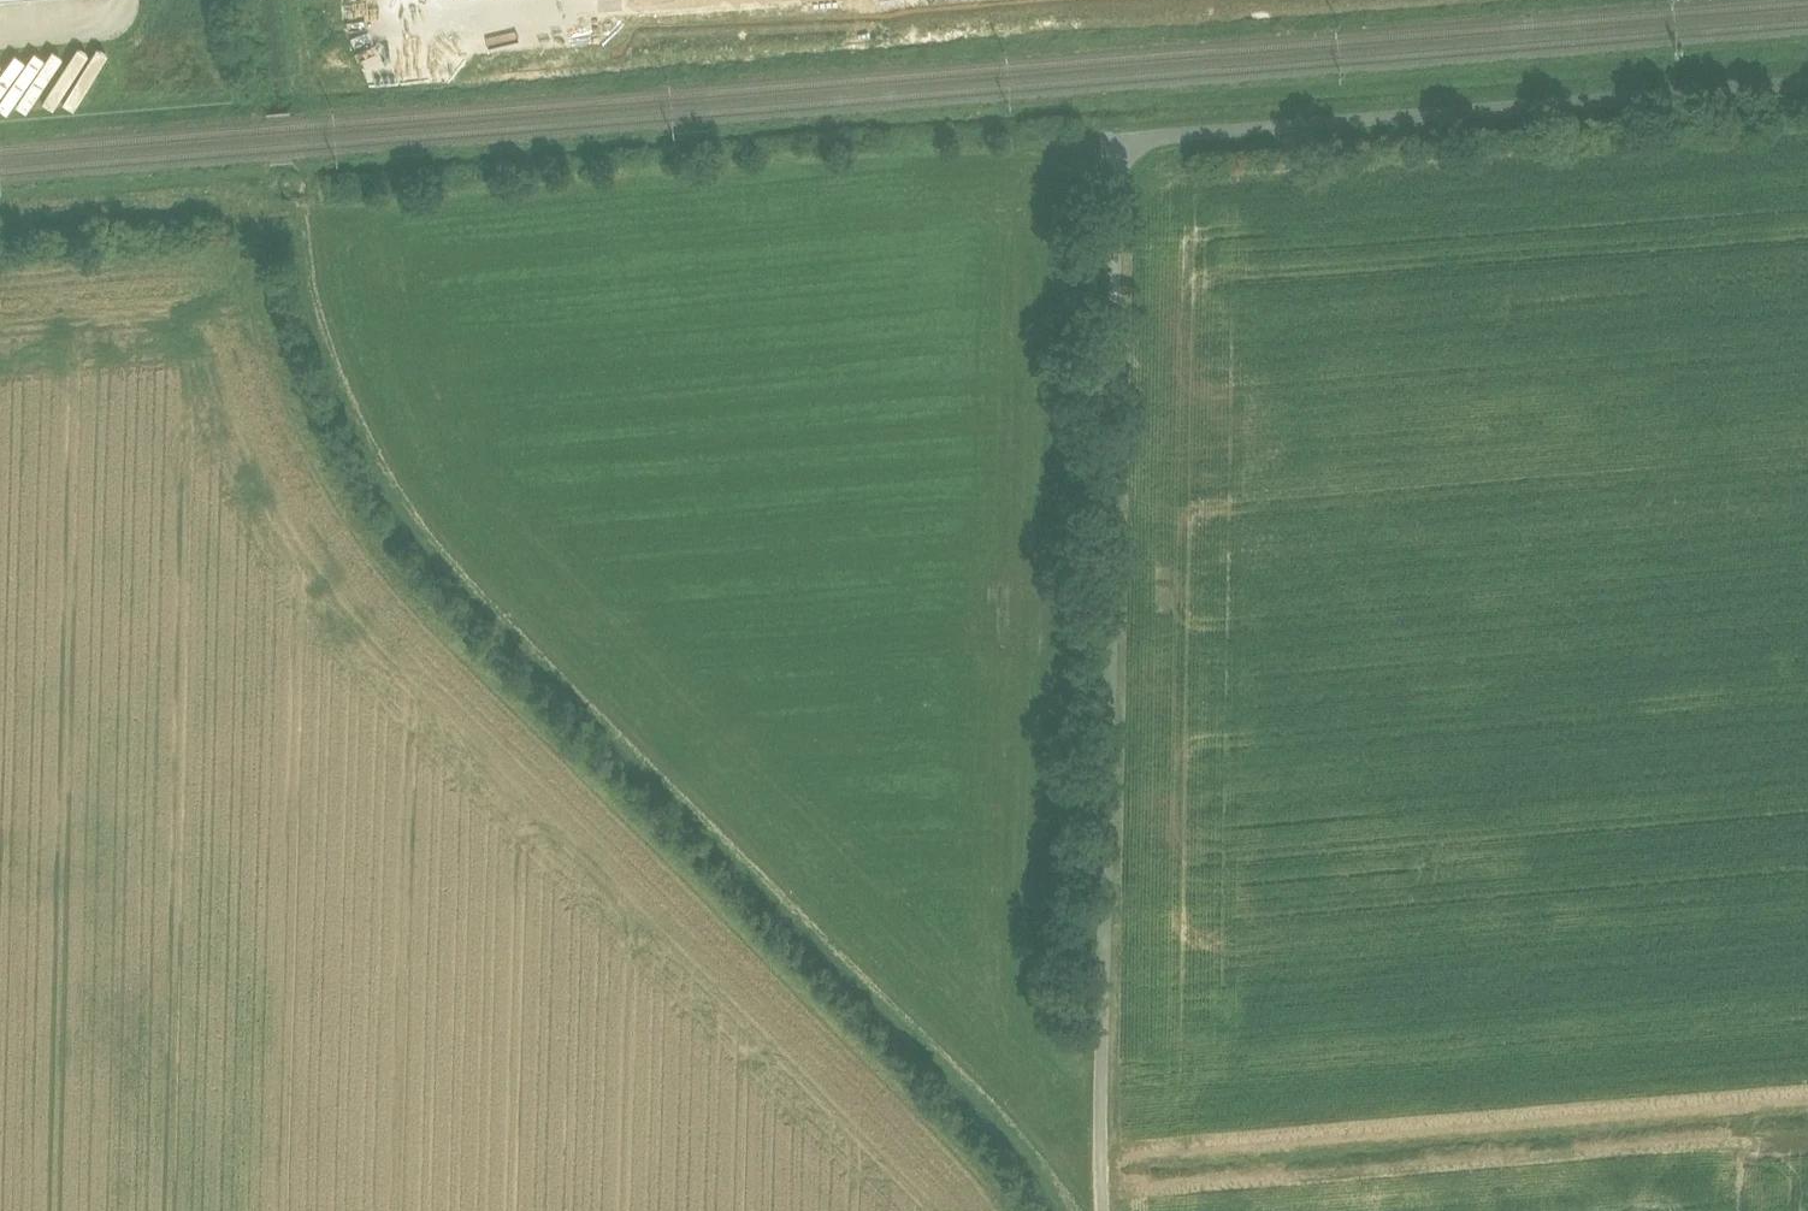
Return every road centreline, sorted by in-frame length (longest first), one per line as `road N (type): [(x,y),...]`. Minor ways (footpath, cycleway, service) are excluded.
road 1 (unclassified): [(1807,81),(1192,136),(1149,144),(1132,160),(1123,611),(1094,1147),(1103,1210)]

